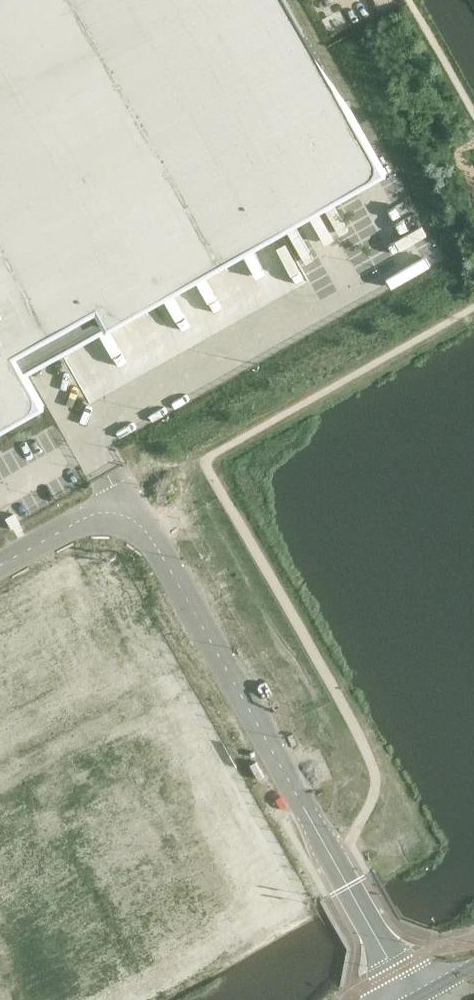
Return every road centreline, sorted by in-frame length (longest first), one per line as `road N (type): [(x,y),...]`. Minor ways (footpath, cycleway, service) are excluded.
road 1 (unclassified): [(368,919),(146,528),(99,511),(0,562)]

